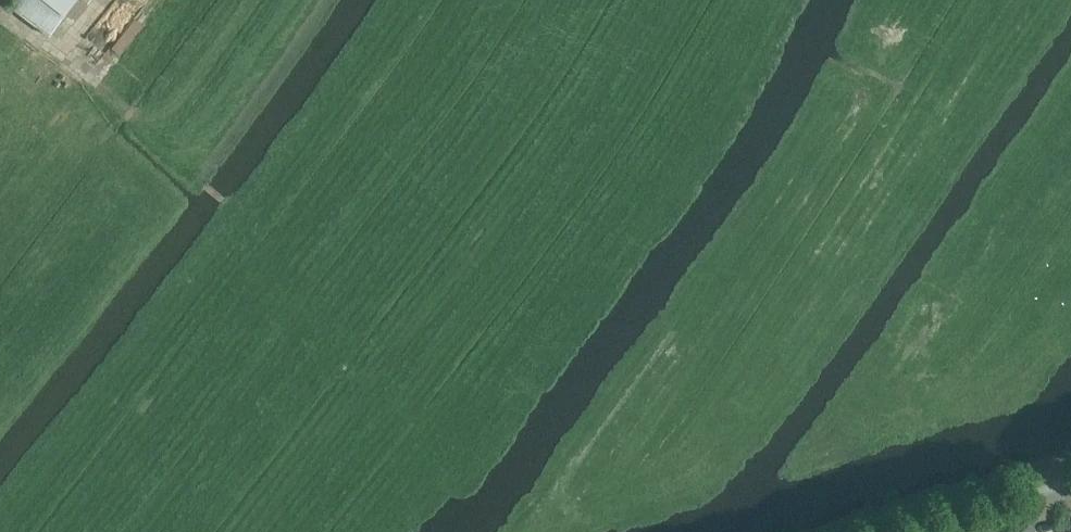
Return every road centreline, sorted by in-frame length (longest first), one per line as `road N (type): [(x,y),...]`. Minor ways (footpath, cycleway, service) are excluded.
road 1 (track): [(266,0),(204,88),(177,111),(138,116),(92,76)]

